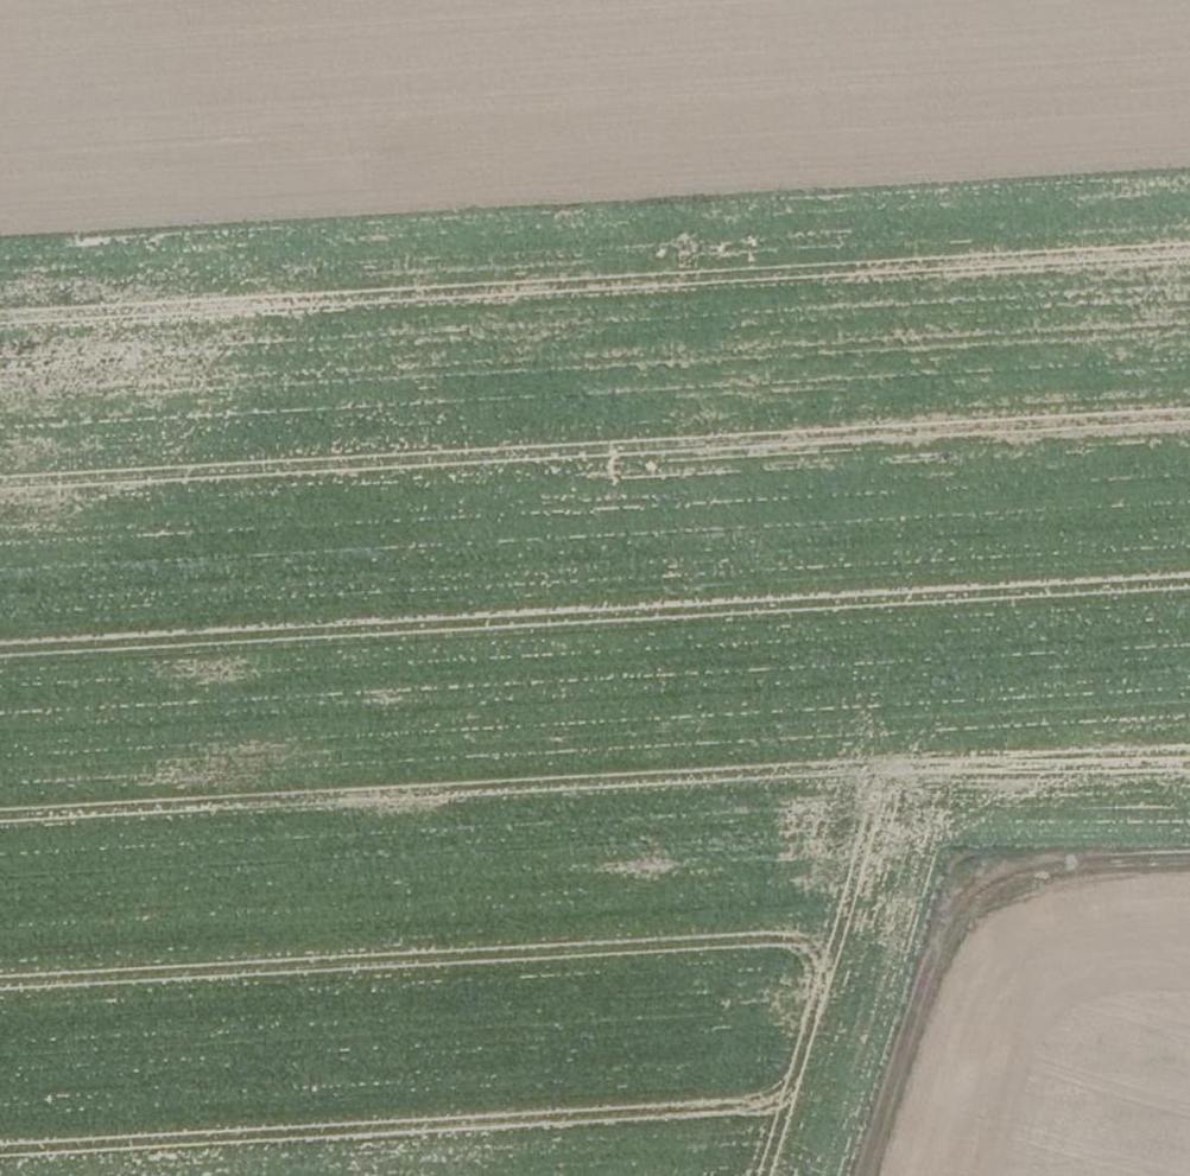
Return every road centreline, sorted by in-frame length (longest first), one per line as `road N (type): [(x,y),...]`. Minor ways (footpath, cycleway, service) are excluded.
road 1 (track): [(863,1175),(952,902),(994,874),(1189,867)]

